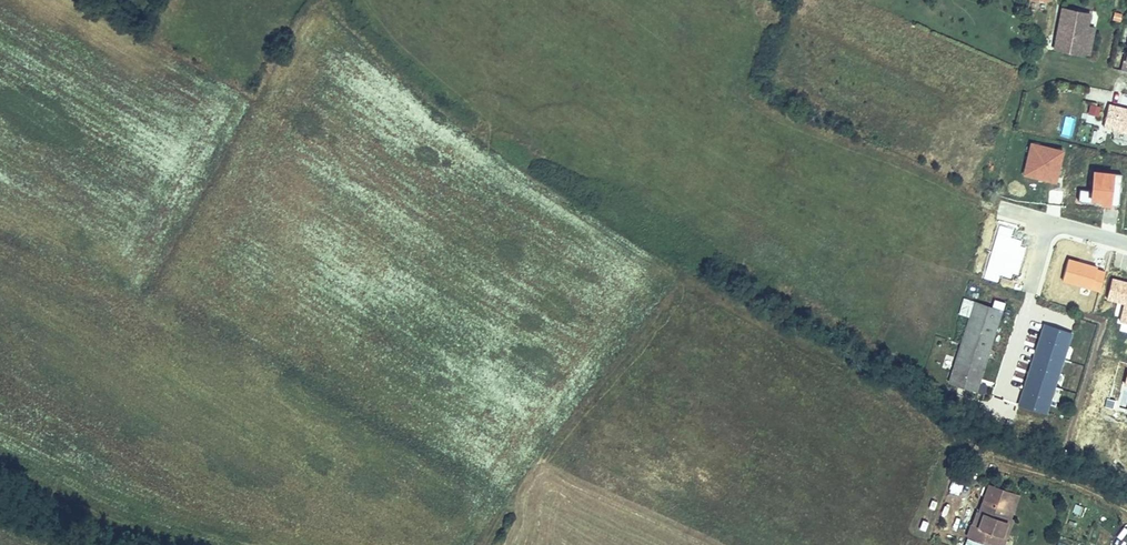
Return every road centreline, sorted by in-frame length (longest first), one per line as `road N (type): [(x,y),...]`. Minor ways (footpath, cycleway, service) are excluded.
road 1 (track): [(0,466),(187,544)]

